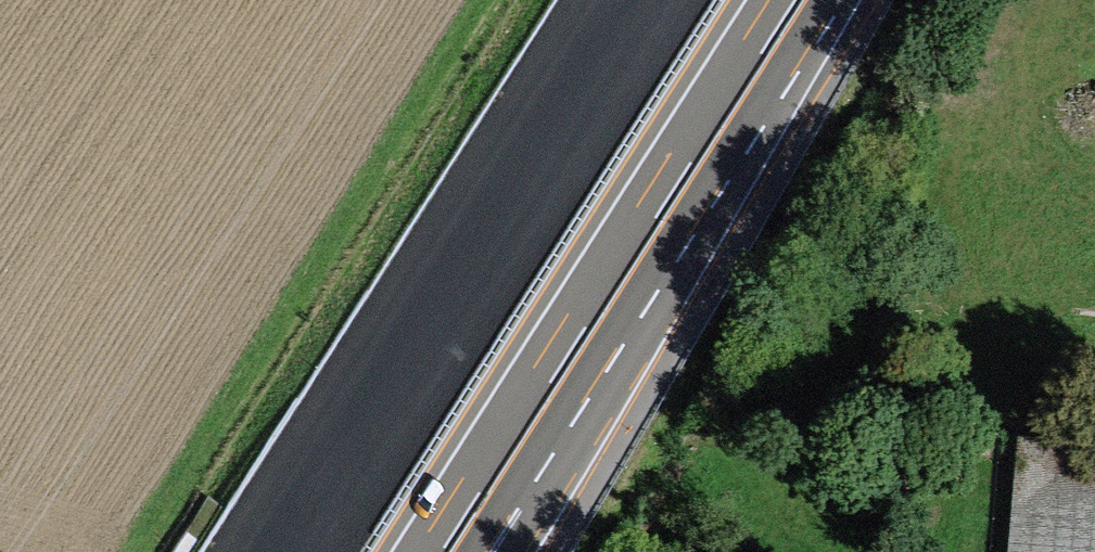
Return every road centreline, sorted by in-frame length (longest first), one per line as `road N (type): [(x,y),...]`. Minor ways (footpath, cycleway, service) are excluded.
road 1 (motorway): [(441,551),(796,0)]
road 2 (motorway): [(658,0),(306,551)]

